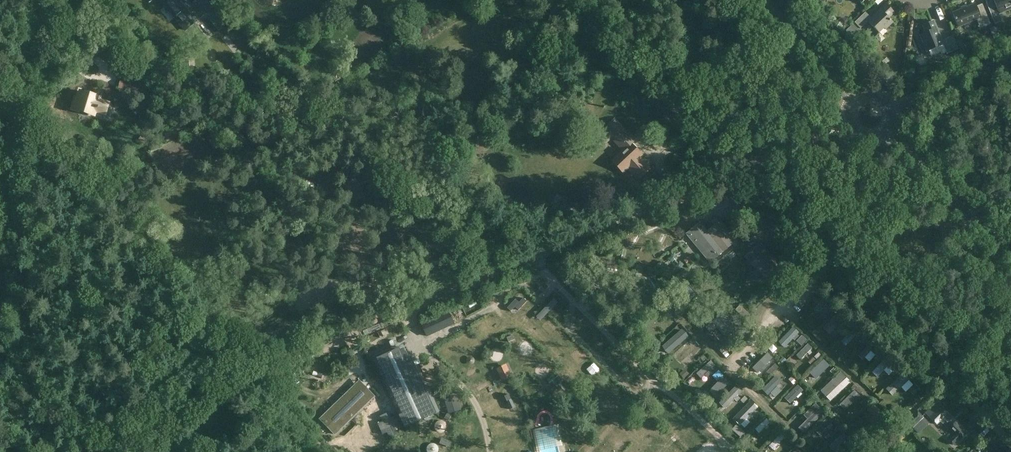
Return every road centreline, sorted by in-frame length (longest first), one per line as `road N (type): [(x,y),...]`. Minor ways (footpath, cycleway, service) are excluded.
road 1 (track): [(1010,443),(740,169)]
road 2 (track): [(400,314),(740,169)]
road 3 (track): [(423,345),(542,275),(649,378),(614,412)]
road 4 (track): [(740,169),(576,0)]
road 5 (track): [(400,314),(192,402)]
road 6 (track): [(0,205),(12,100),(48,0)]
road 7 (tertiary): [(1010,259),(887,132)]
road 8 (track): [(632,394),(521,284)]
road 9 (tertiary): [(853,99),(760,0)]
road 10 (track): [(423,345),(474,401),(490,451)]
road 11 (track): [(828,258),(765,324),(750,357)]
road 12 (track): [(192,402),(75,451)]

